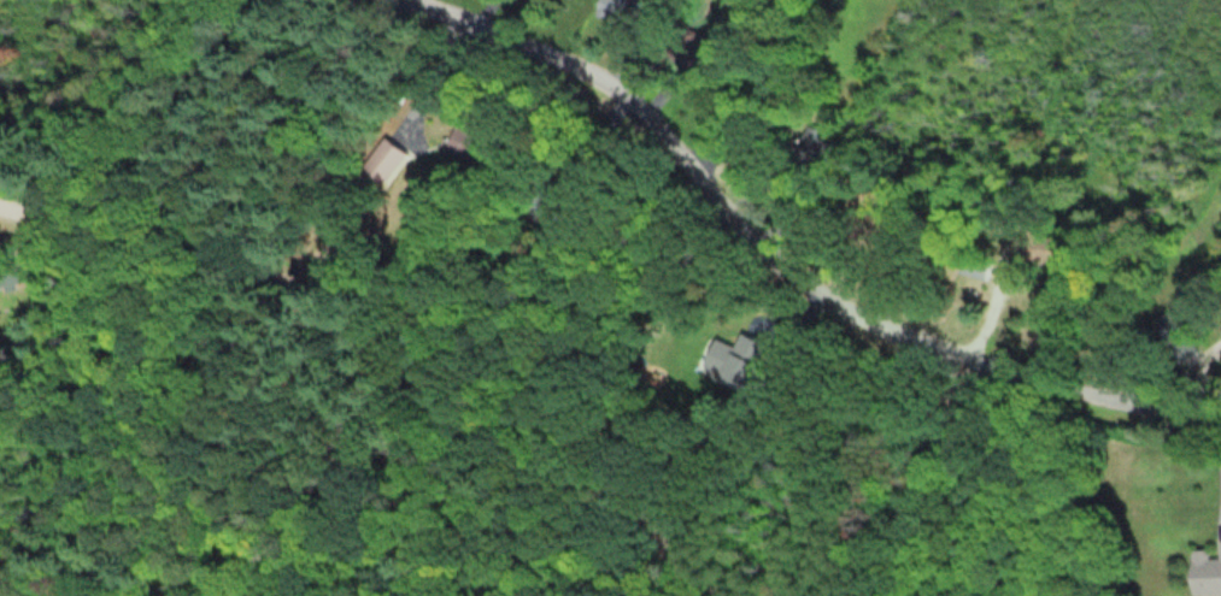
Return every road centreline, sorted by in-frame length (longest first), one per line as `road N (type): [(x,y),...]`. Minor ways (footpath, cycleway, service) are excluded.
road 1 (residential): [(1220,417),(1166,417),(1080,400),(894,334),(808,288),(676,144),(586,73),(404,0)]
road 2 (residential): [(746,595),(620,495),(383,332),(217,255),(0,206)]

